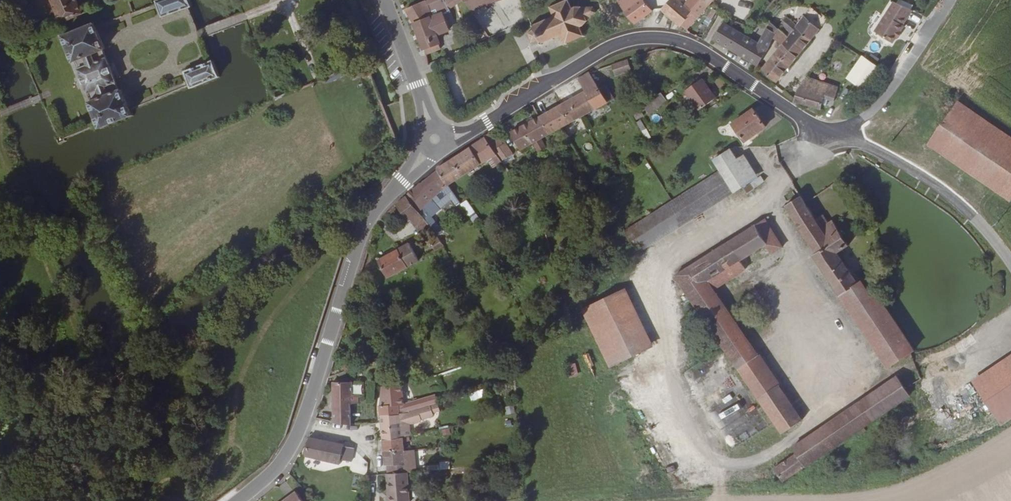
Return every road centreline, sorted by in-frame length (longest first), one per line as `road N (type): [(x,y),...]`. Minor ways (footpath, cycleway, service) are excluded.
road 1 (residential): [(434,139),(472,131),(600,52),(645,38),(710,56),(834,139)]
road 2 (tertiary): [(303,421),(369,218),(434,139)]
road 3 (residential): [(834,139),(921,176),(967,211),(1010,263)]
road 4 (residential): [(834,139),(871,109),(945,0)]
road 5 (tertiary): [(383,0),(434,139)]
road 6 (residential): [(303,421),(366,438),(376,497)]

